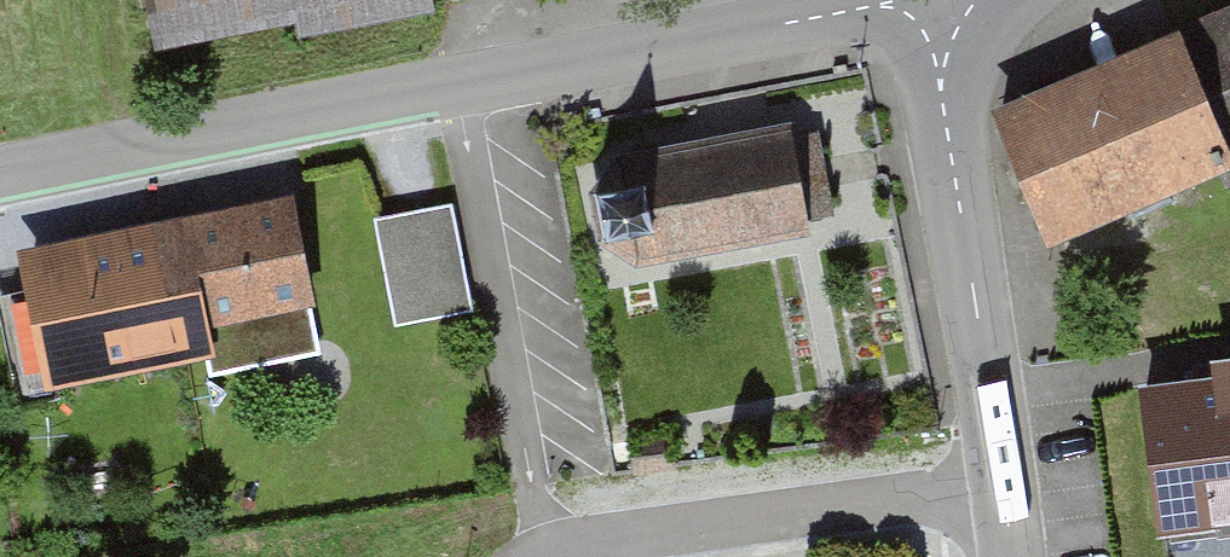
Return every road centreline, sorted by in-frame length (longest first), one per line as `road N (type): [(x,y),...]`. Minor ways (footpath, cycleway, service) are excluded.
road 1 (residential): [(936,11),(863,8),(458,85)]
road 2 (tertiary): [(1003,487),(941,91),(936,11)]
road 3 (residential): [(545,552),(458,85)]
road 4 (residential): [(458,85),(0,177)]
road 5 (residential): [(1003,487),(545,552)]

